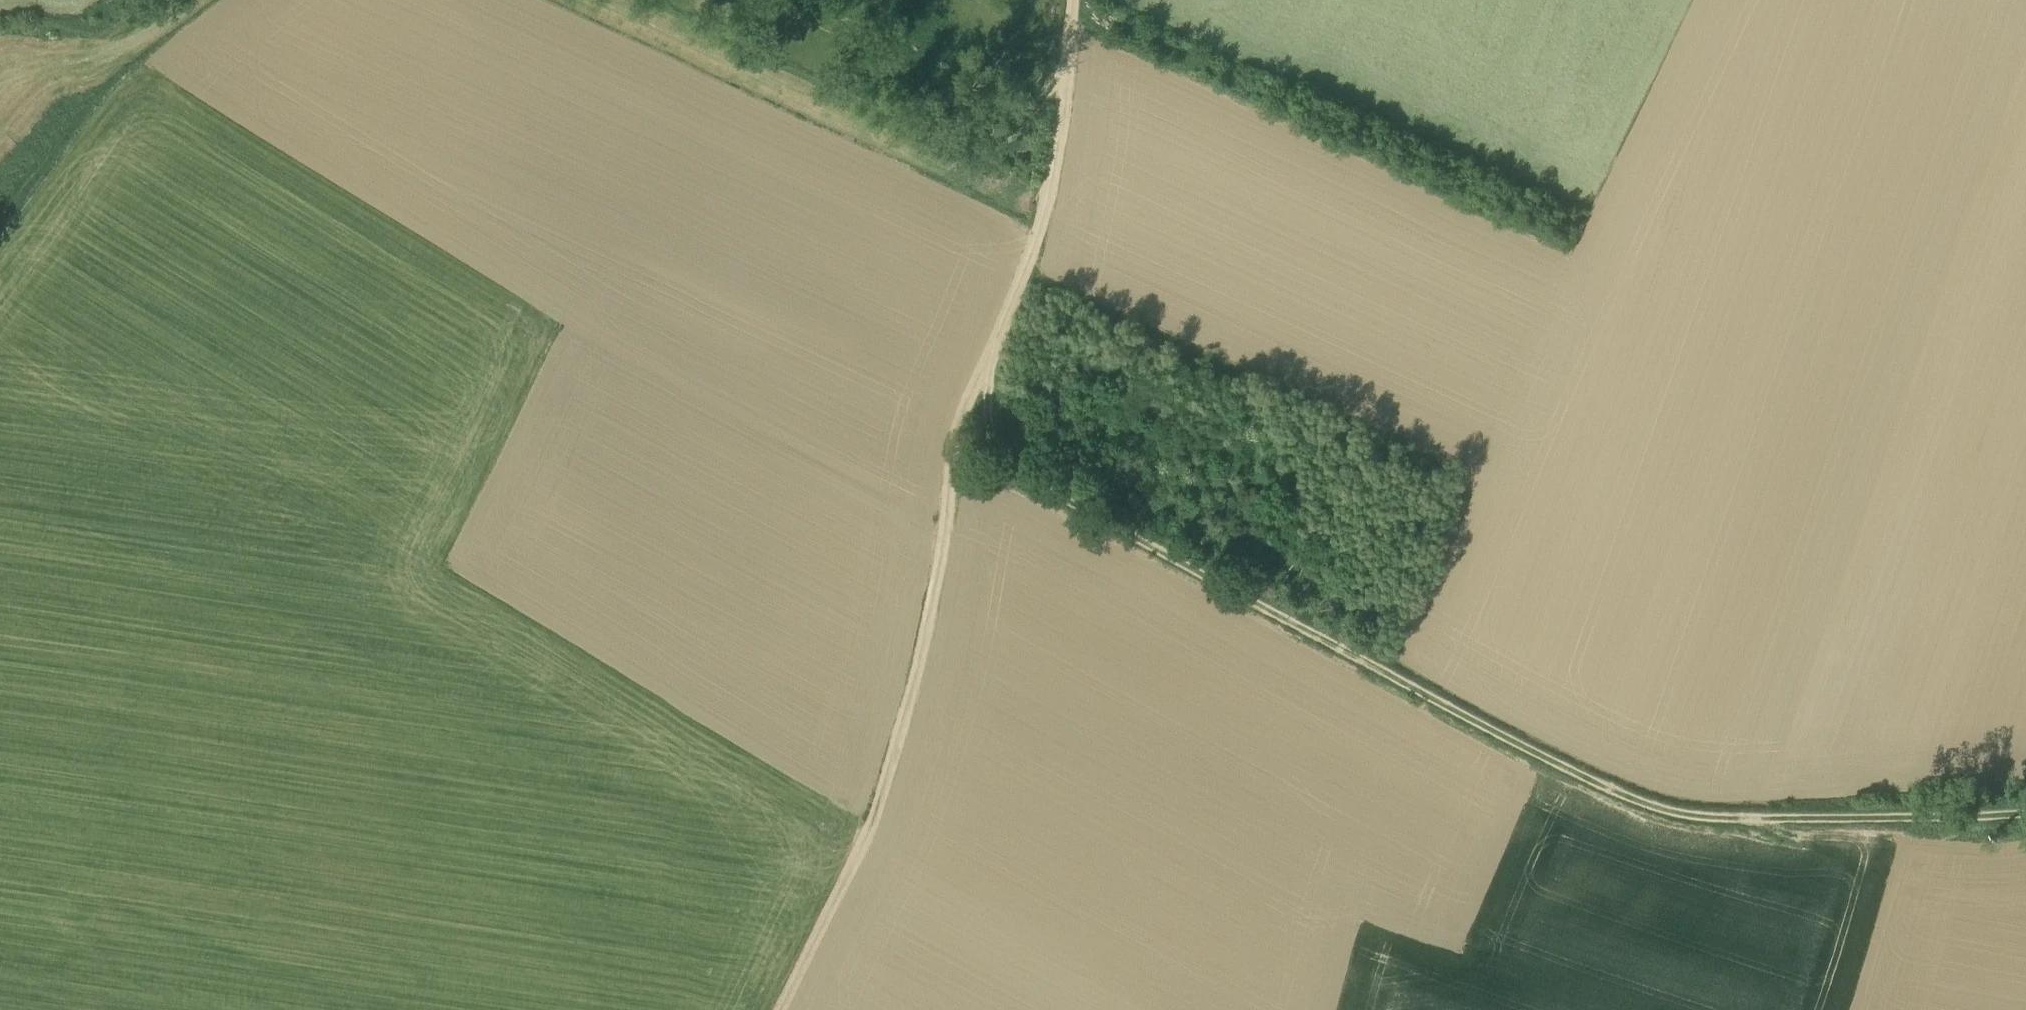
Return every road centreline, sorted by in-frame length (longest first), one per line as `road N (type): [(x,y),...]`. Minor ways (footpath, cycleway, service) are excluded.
road 1 (track): [(994,353),(989,431),(1019,469),(1637,799),(1697,814),(2025,809)]
road 2 (track): [(994,353),(969,396),(949,481),(941,584),(874,819)]
road 3 (track): [(1072,0),(1054,155),(1032,255),(994,353)]

